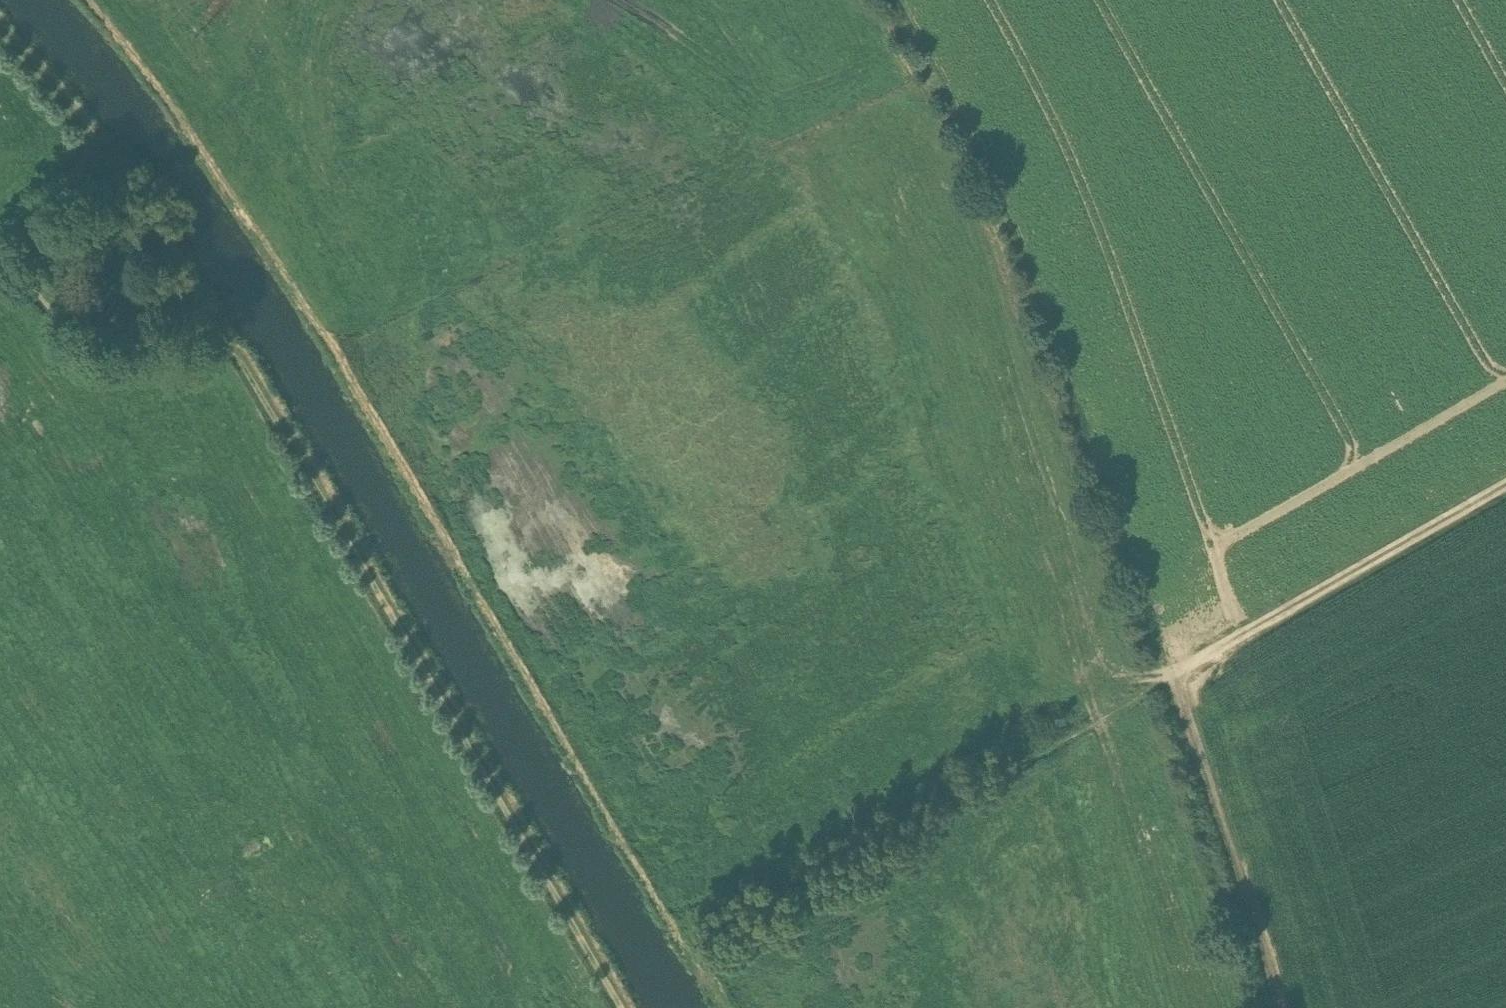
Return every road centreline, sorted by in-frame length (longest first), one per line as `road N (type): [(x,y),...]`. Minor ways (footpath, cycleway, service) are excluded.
road 1 (track): [(1505,481),(1174,666)]

